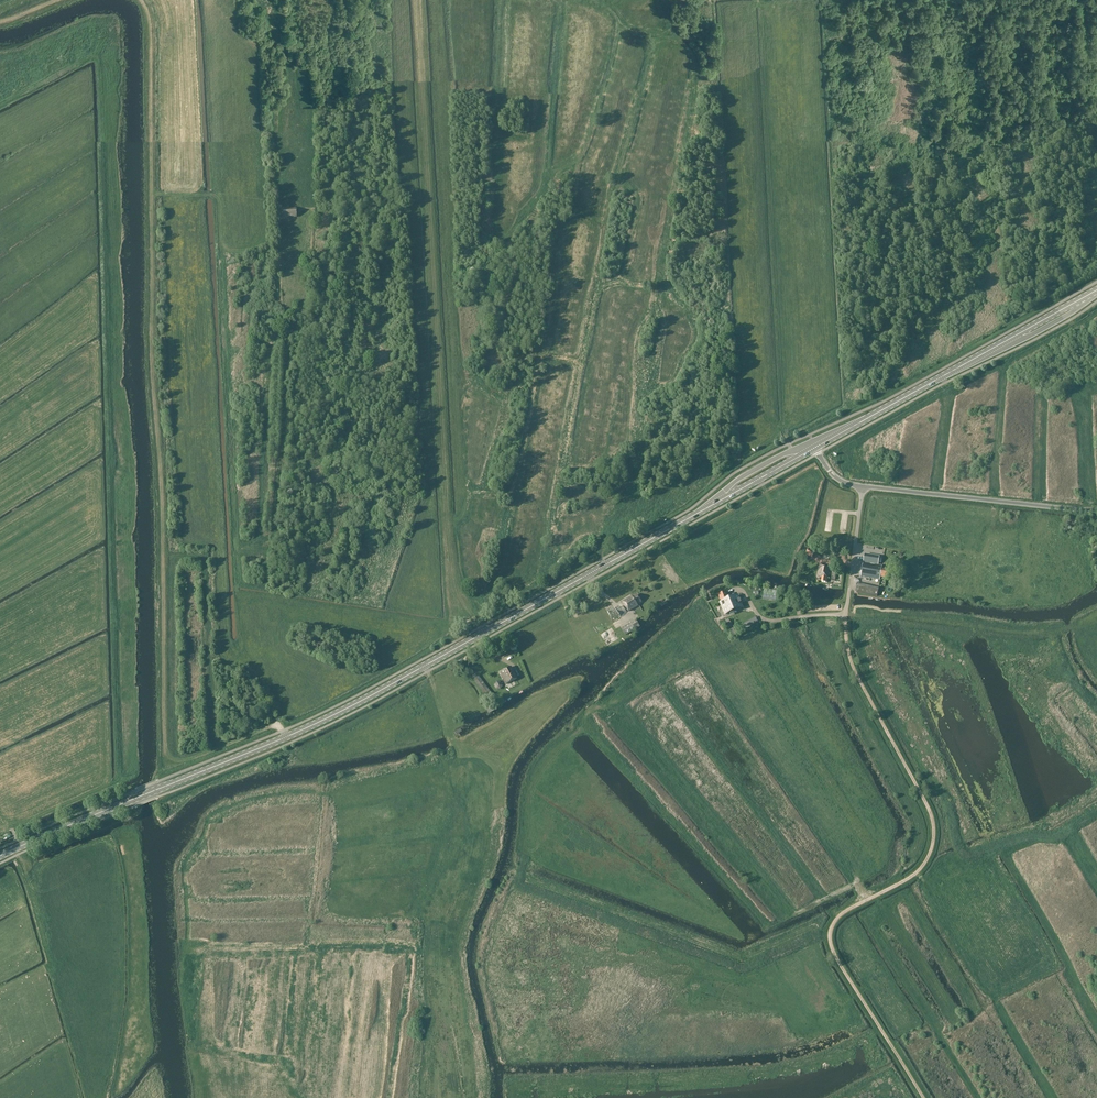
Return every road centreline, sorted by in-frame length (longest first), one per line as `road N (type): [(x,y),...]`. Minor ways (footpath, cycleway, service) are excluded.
road 1 (primary): [(0,856),(338,713),(815,448)]
road 2 (track): [(283,731),(273,725),(180,763),(165,755),(151,28),(141,0)]
road 3 (track): [(482,634),(454,587),(449,555),(416,0)]
road 4 (track): [(923,1097),(829,941),(841,914),(917,873),(933,838),(928,807),(852,664),(845,629)]
road 5 (primary): [(815,448),(1096,290)]
road 6 (tertiary): [(1096,510),(863,487)]
road 7 (unclassified): [(845,629),(863,487)]

